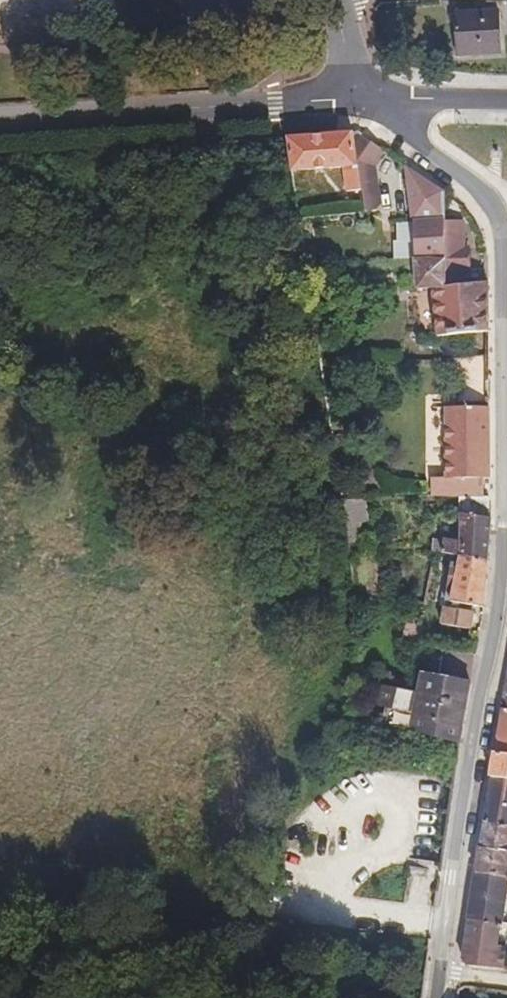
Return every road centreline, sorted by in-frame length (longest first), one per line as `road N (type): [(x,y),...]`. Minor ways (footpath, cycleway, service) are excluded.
road 1 (tertiary): [(506,497),(502,228),(481,192),(366,96)]
road 2 (tertiary): [(437,997),(506,564)]
road 3 (unclassified): [(0,123),(366,96)]
road 4 (residential): [(506,100),(366,96)]

